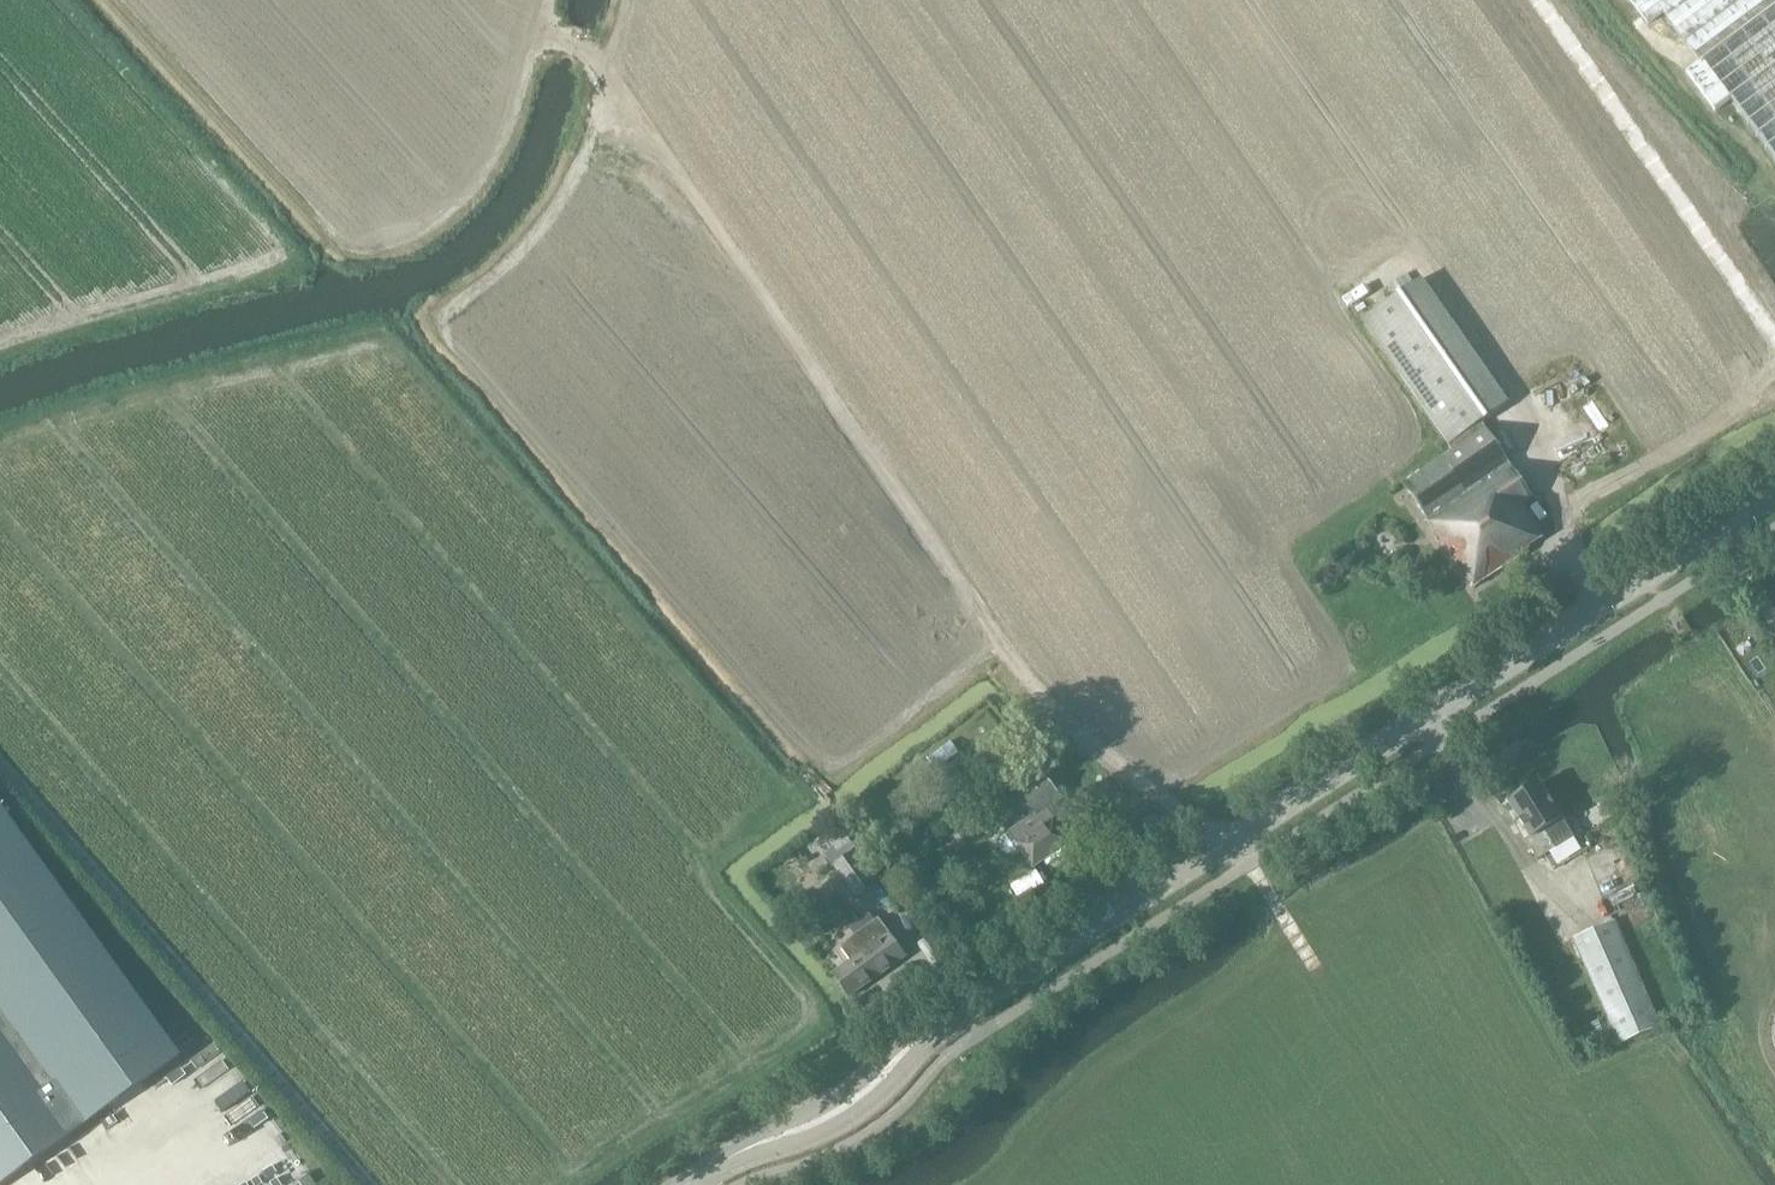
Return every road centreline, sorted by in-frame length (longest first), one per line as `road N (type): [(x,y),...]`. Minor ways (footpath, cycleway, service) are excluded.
road 1 (tertiary): [(685,1184),(855,1098),(941,1024),(1774,493)]
road 2 (track): [(603,61),(1013,661),(1080,736),(1231,843)]
road 3 (track): [(0,761),(371,1184)]
road 4 (track): [(536,30),(603,61),(594,137),(544,216)]

